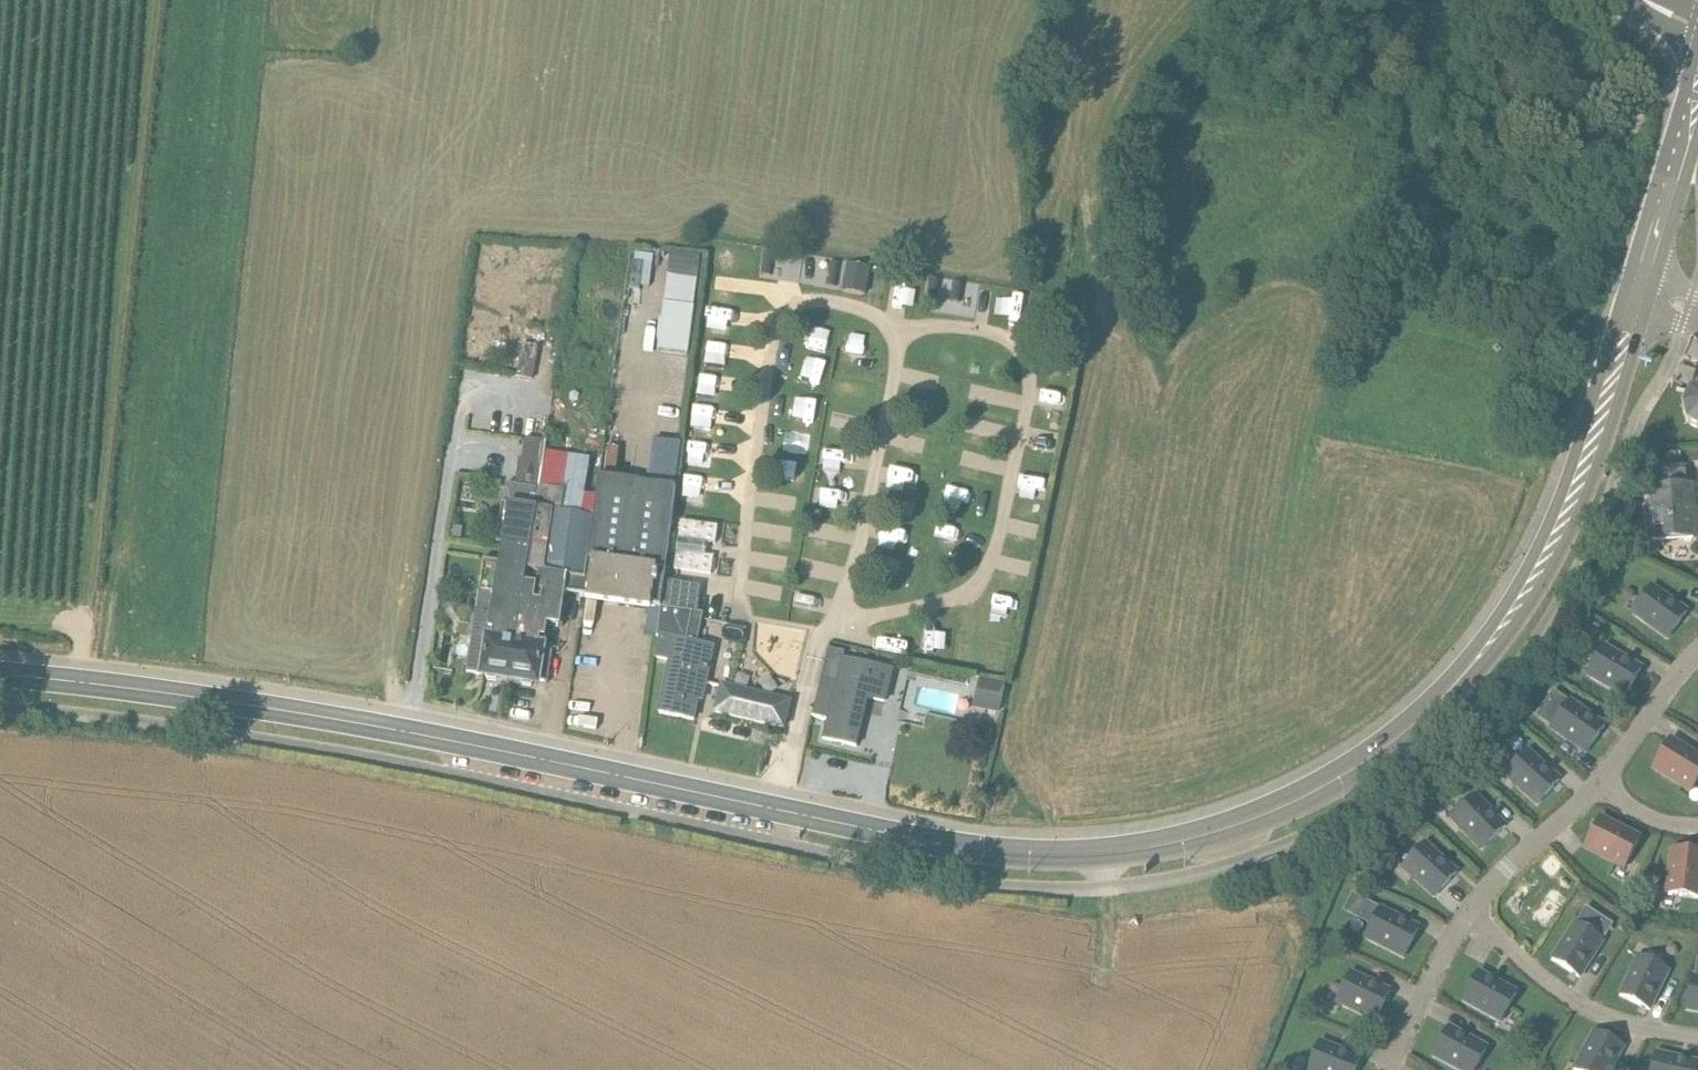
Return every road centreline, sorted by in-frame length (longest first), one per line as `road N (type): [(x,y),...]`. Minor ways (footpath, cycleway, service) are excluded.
road 1 (secondary): [(1694,110),(1578,489),(1526,595),(1470,668),(1392,743),(1238,825),(1108,854),(980,850),(406,731),(0,674)]

